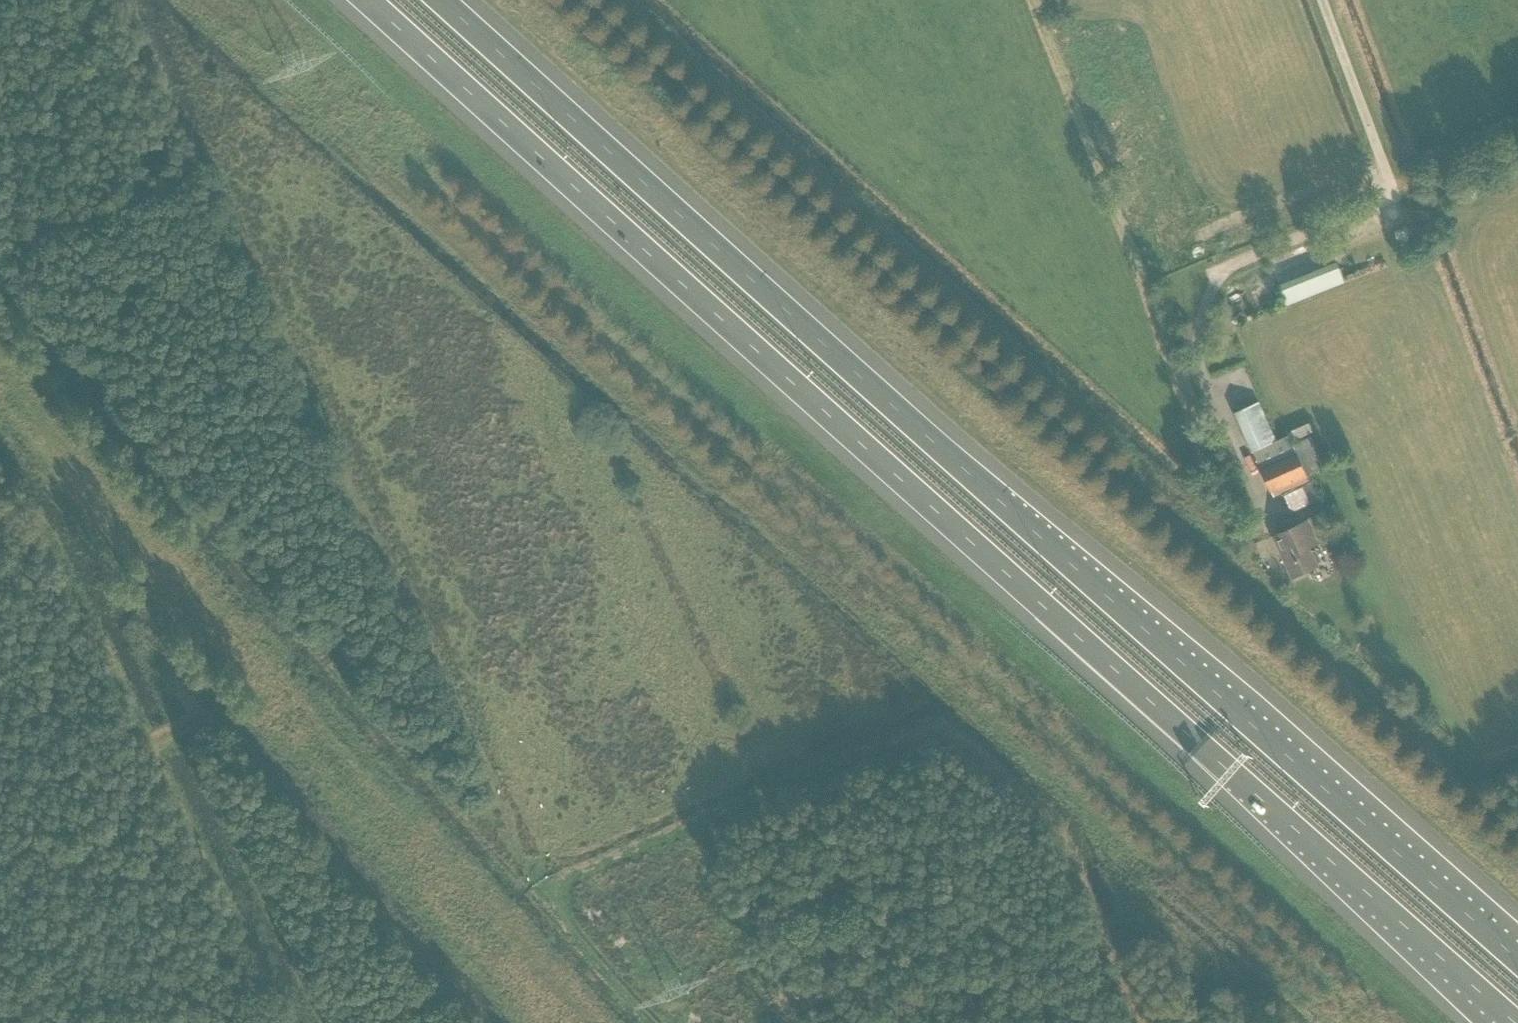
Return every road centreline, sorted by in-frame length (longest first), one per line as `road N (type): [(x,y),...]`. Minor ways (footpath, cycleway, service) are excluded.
road 1 (motorway): [(367,0),(1508,1022)]
road 2 (motorway): [(1517,956),(442,0)]
road 3 (track): [(1256,518),(1199,354),(1197,333),(1214,288),(1386,215),(1393,192),(1517,147)]
road 4 (unclassified): [(1393,192),(1321,0)]

